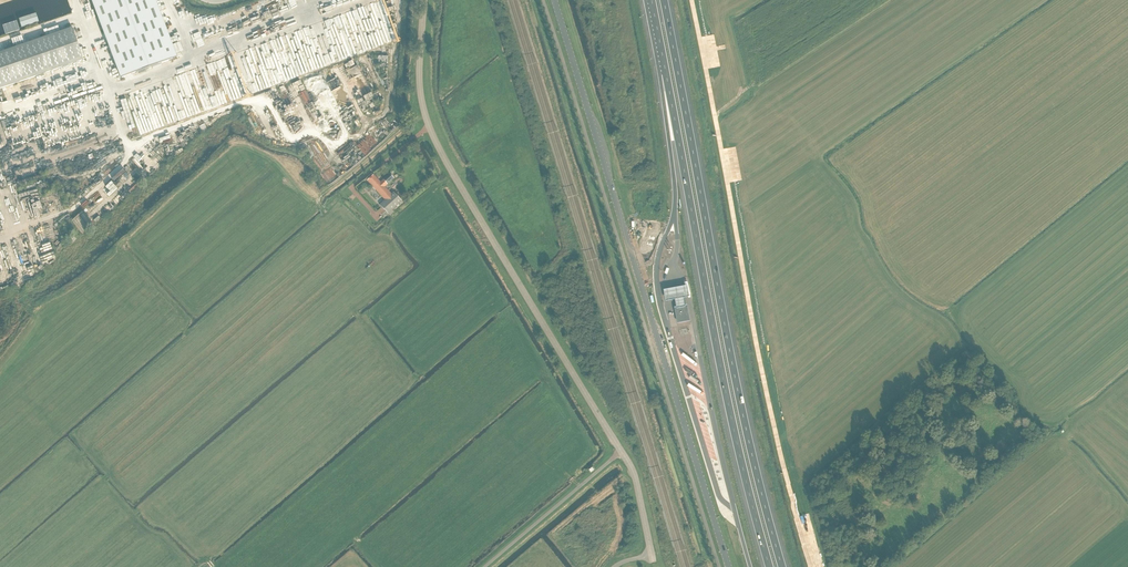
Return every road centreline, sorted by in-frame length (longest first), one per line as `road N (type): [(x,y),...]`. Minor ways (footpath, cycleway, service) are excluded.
road 1 (tertiary): [(727,566),(554,0)]
road 2 (motorway): [(781,566),(742,407),(664,0)]
road 3 (unclassified): [(621,451),(430,131),(419,69),(424,0)]
road 4 (motorway): [(665,73),(729,409),(768,566)]
road 5 (unclassified): [(485,566),(621,451)]
road 6 (unclassified): [(615,566),(652,556),(621,451)]
road 7 (motorway): [(665,73),(675,213)]

